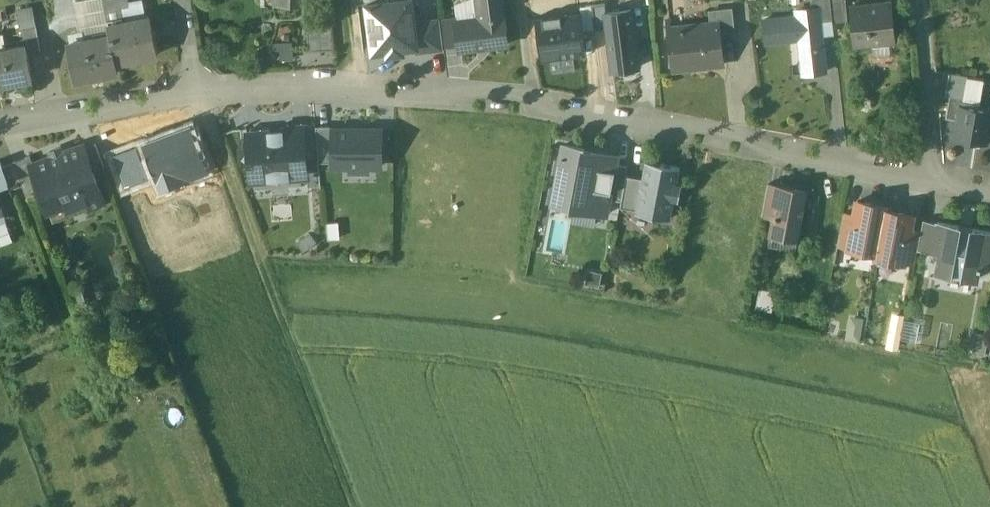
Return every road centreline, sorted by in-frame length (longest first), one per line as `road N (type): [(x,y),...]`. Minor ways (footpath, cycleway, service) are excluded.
road 1 (residential): [(936,184),(537,102),(359,87),(195,90)]
road 2 (track): [(195,90),(363,506)]
road 3 (residential): [(195,90),(0,133)]
road 4 (residential): [(936,184),(922,0)]

